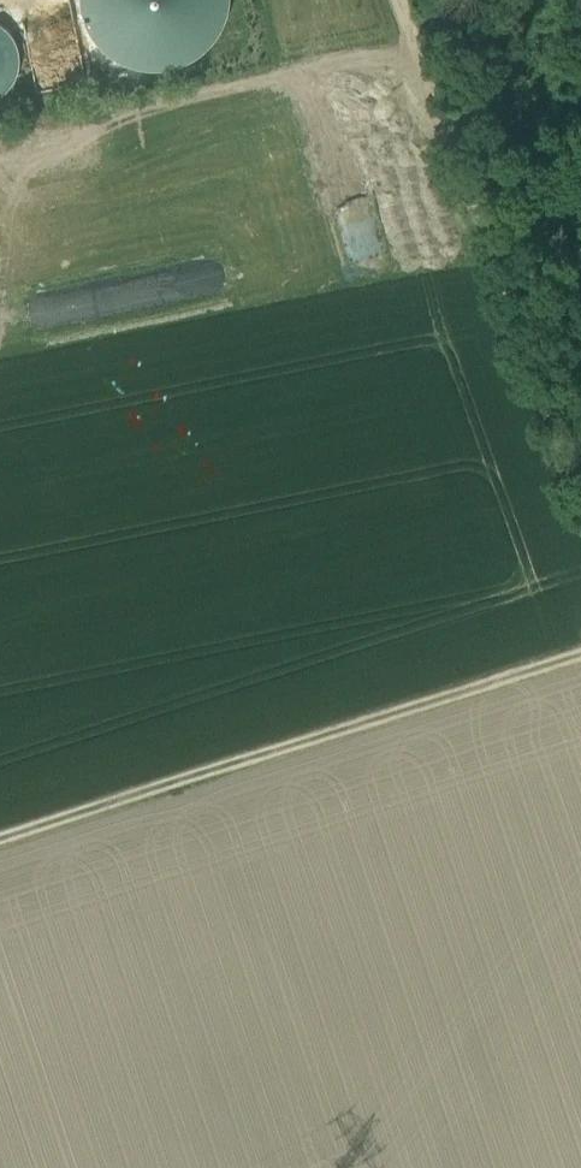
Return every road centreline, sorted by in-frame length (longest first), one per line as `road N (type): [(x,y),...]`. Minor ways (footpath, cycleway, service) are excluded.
road 1 (track): [(0,840),(580,653)]
road 2 (track): [(406,0),(580,489)]

